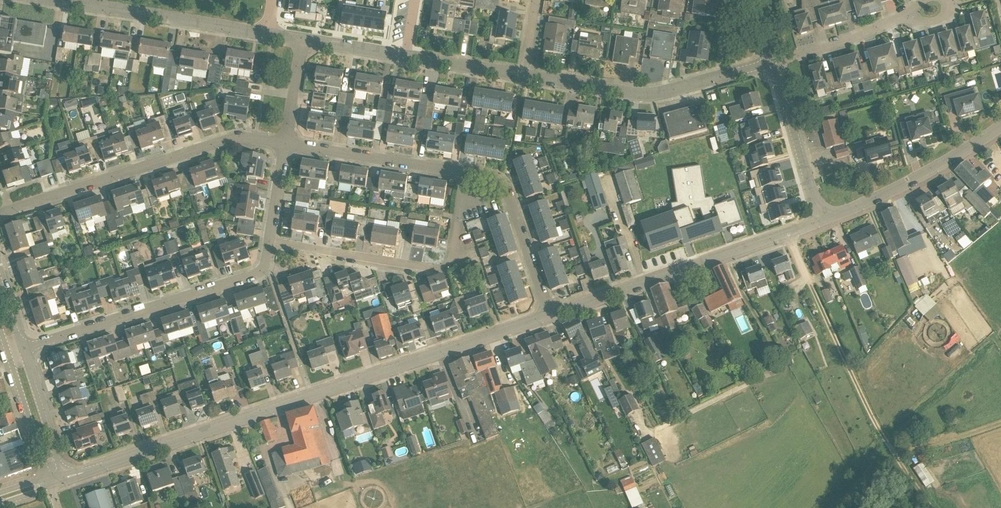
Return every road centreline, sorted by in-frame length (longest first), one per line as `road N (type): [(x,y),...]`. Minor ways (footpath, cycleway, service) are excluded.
road 1 (tertiary): [(65,478),(550,317)]
road 2 (track): [(934,507),(875,422),(788,233)]
road 3 (residential): [(288,144),(231,140),(0,213)]
road 4 (tertiary): [(550,317),(822,220)]
road 5 (residential): [(23,349),(251,276),(262,270),(271,241)]
road 6 (residential): [(271,241),(440,269),(455,256),(467,173)]
road 7 (residential): [(777,60),(656,93),(525,75)]
road 8 (residential): [(269,33),(66,1)]
road 9 (tertiary): [(822,220),(900,187),(1000,127)]
road 10 (residential): [(550,317),(503,179),(467,173)]
road 11 (residential): [(467,173),(288,144)]
road 12 (unclassified): [(777,60),(822,220)]
road 13 (residential): [(777,60),(913,13)]
road 14 (residential): [(65,478),(23,349)]
road 15 (residential): [(6,355),(50,483)]
road 16 (residential): [(525,75),(406,56)]

